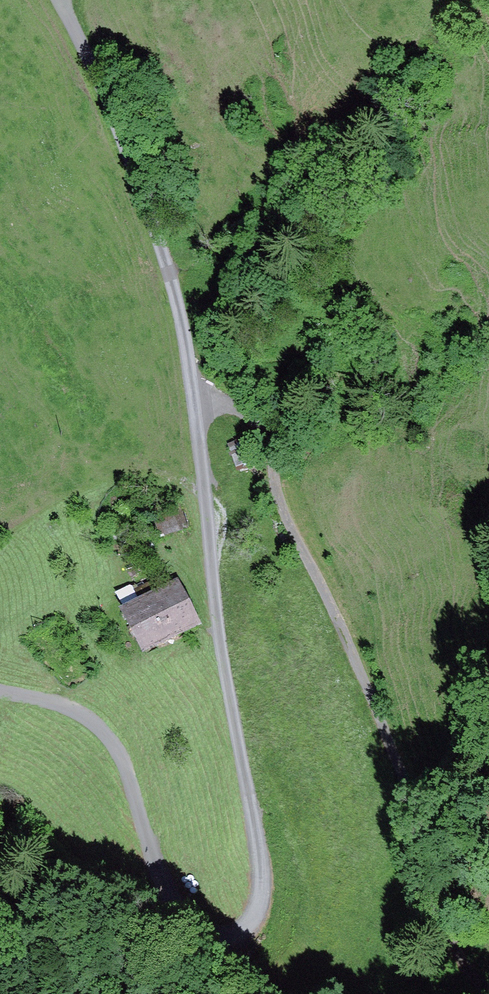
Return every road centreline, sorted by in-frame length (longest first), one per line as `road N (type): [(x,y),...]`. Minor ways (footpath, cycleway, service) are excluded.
road 1 (track): [(66,0),(166,261),(187,345),(224,658),(262,874),(244,946),(204,940),(181,925),(118,745),(86,715),(0,692)]
road 2 (track): [(196,393),(244,403),(271,433),(280,502),(388,744),(413,836),(404,993)]

